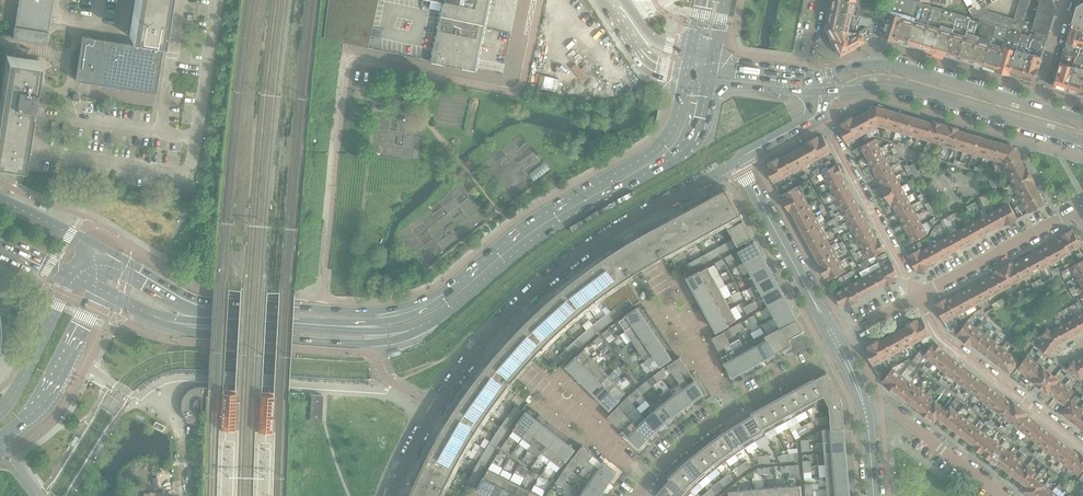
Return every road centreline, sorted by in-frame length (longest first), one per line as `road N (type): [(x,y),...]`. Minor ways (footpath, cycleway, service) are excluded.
road 1 (residential): [(391,495),(445,393),(512,312),(603,237),(738,163)]
road 2 (secondary): [(418,327),(546,230),(682,150),(699,125),(709,81)]
road 3 (secondary): [(686,76),(676,120),(659,147),(532,221),(453,286)]
road 4 (secondary): [(453,286),(373,311),(212,303),(170,292)]
road 5 (tertiary): [(824,91),(903,91),(1082,142)]
road 6 (secondary): [(158,318),(207,334),(349,342),(418,327)]
road 7 (residential): [(634,495),(707,426),(838,345)]
road 8 (tertiary): [(1037,106),(895,64),(810,71)]
road 9 (residential): [(918,296),(942,339),(1082,446)]
road 10 (tertiary): [(838,345),(738,163)]
road 11 (residential): [(819,115),(918,296)]
road 12 (secondary): [(0,438),(39,397),(96,287)]
road 13 (residential): [(918,296),(1077,211)]
road 14 (residential): [(1003,495),(899,417),(866,415)]
road 15 (secondary): [(72,274),(0,413)]
road 16 (secondary): [(343,326),(208,318)]
road 17 (secondary): [(453,286),(418,313),(343,326)]

